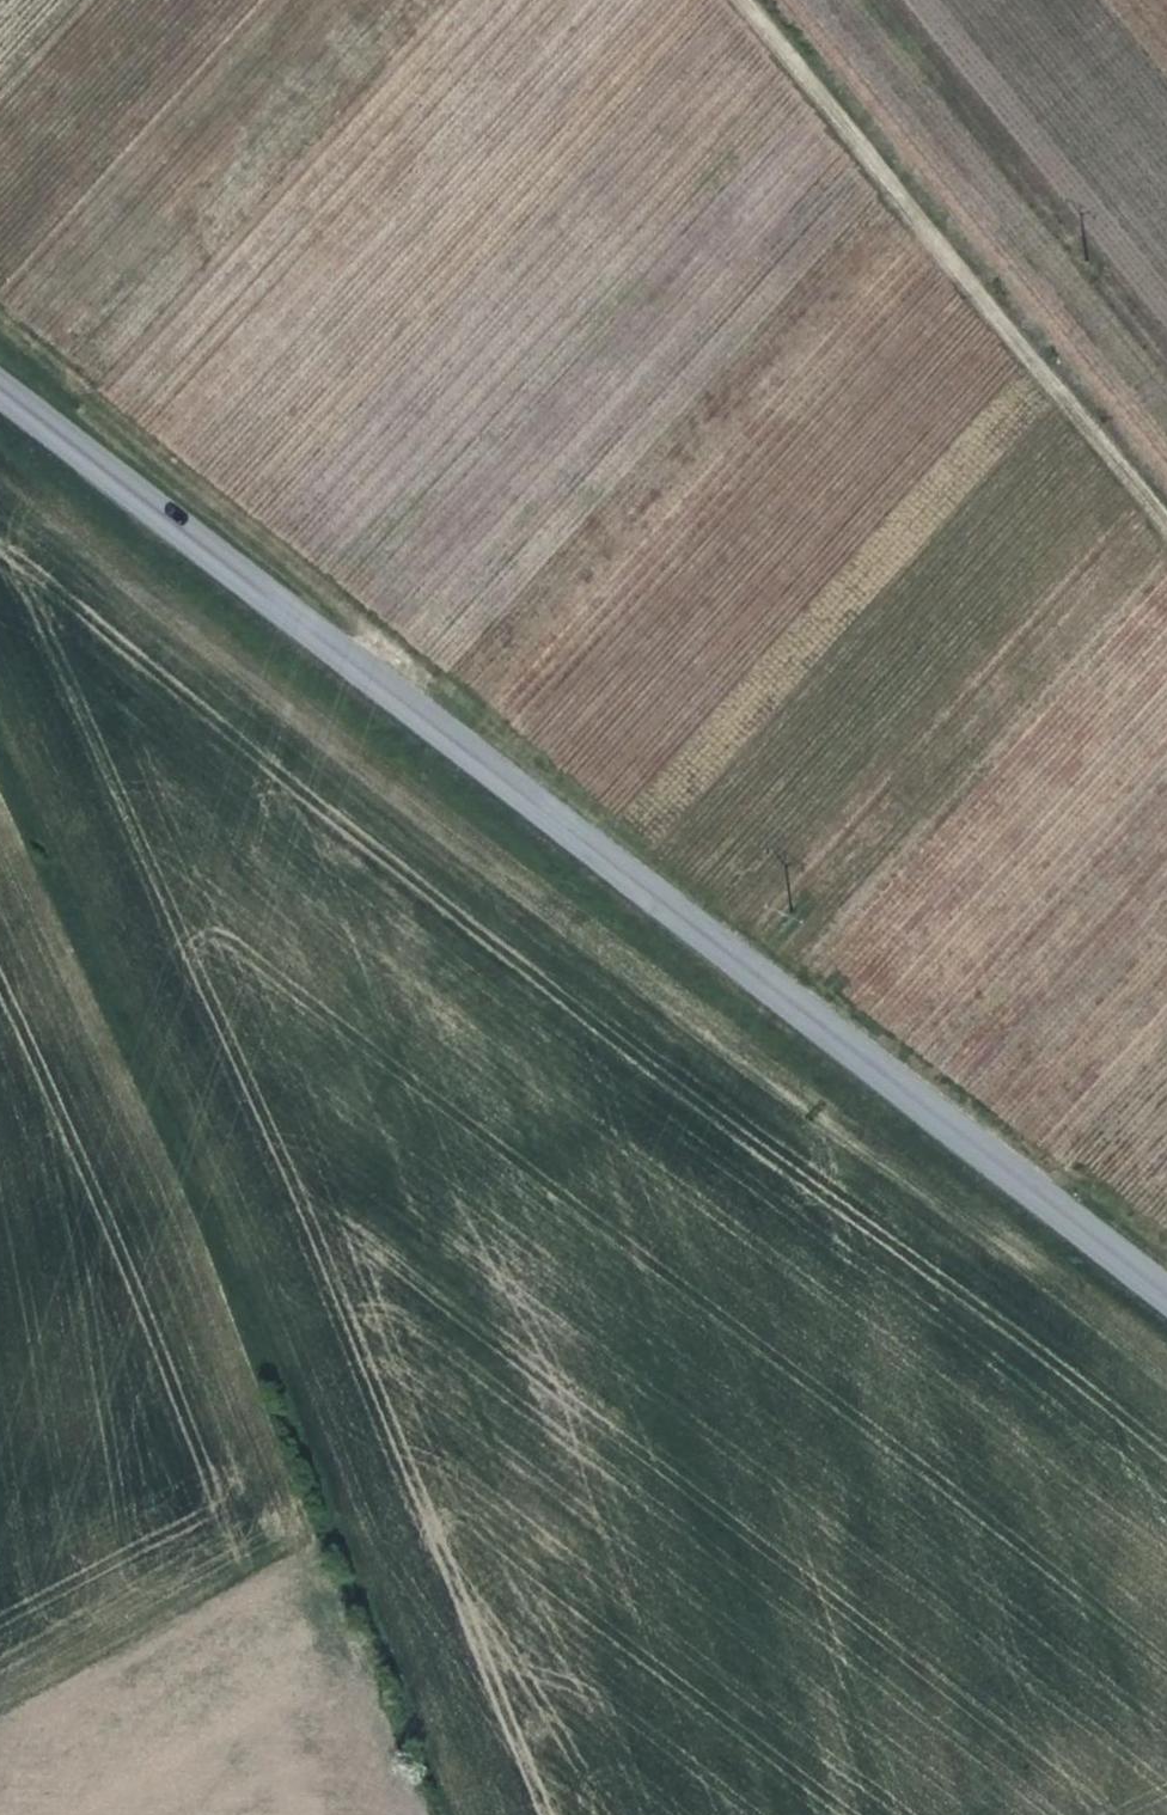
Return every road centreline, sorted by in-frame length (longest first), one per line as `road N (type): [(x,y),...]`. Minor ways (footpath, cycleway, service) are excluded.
road 1 (tertiary): [(0,370),(358,661),(1166,1291)]
road 2 (track): [(741,0),(1166,530)]

